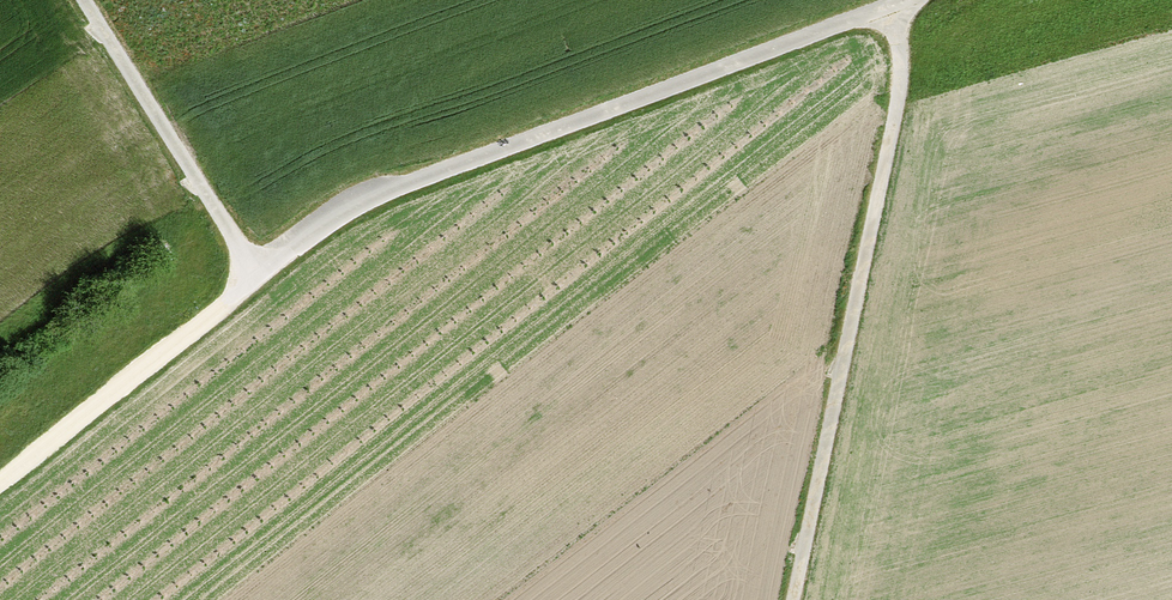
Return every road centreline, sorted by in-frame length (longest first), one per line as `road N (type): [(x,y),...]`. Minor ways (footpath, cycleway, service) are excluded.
road 1 (unclassified): [(258,276),(355,205),(920,0)]
road 2 (track): [(793,599),(900,85),(896,9)]
road 3 (track): [(0,480),(258,276)]
road 4 (unclassified): [(258,276),(87,0)]

